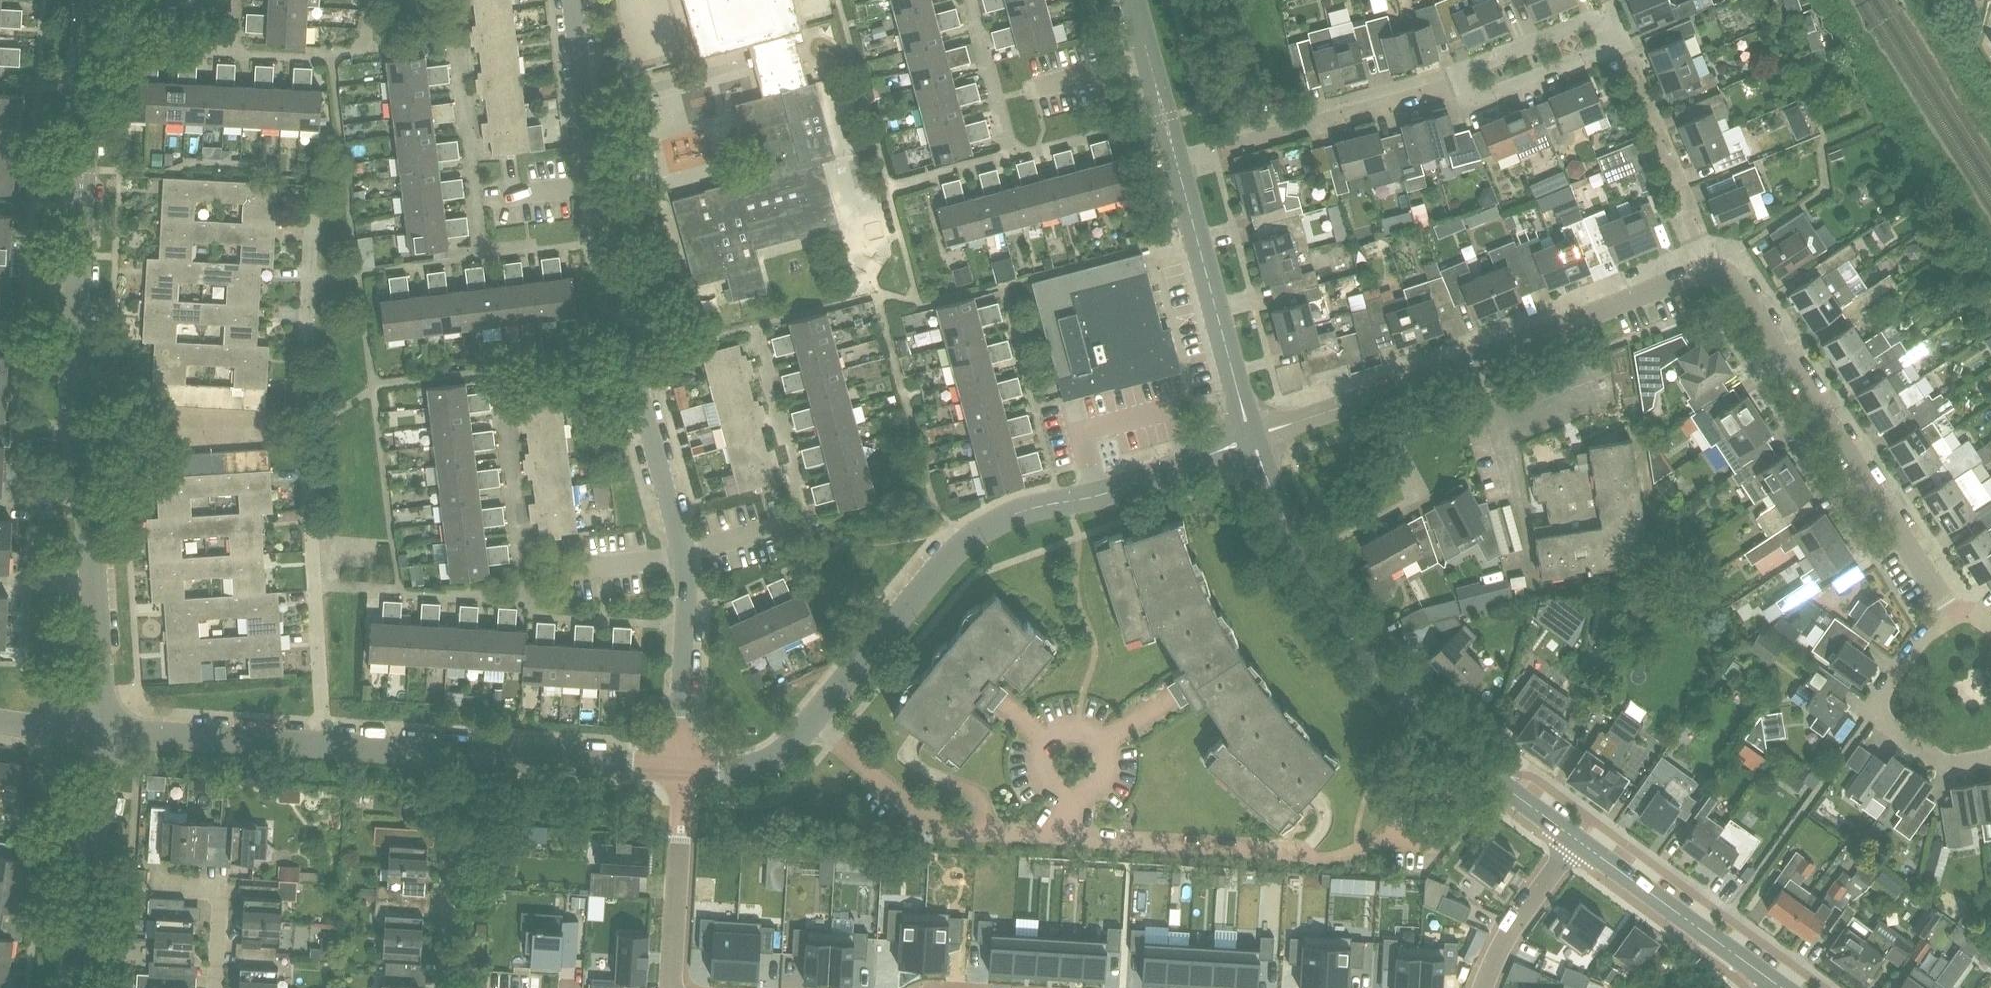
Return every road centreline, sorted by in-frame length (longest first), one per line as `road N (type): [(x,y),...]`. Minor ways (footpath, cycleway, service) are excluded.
road 1 (residential): [(677,764),(683,553),(609,278),(572,0)]
road 2 (residential): [(103,732),(78,256),(89,0)]
road 3 (unclassified): [(677,764),(103,732)]
road 4 (unclassified): [(1254,437),(983,530),(811,722)]
road 5 (tertiary): [(1579,836),(1438,726),(1384,669),(1295,538),(1254,437)]
road 6 (residential): [(1714,268),(1254,437)]
road 7 (residential): [(1954,615),(1733,279),(1714,268)]
road 8 (residential): [(1430,832),(1316,856),(1068,838)]
road 9 (residential): [(1463,85),(1177,159)]
road 10 (residential): [(1068,838),(930,823),(811,722)]
road 11 (tertiary): [(1254,437),(1177,159)]
road 12 (tertiary): [(1791,987),(1579,836)]
road 13 (residential): [(73,987),(105,784),(103,732)]
road 14 (residential): [(1714,268),(1624,41)]
road 15 (residential): [(677,764),(685,782),(674,987)]
road 16 (residential): [(1070,798),(1096,790),(1109,766),(1101,738),(1083,727),(1052,732),(1038,751),(1043,782),(1062,797)]
road 17 (residential): [(1624,41),(1612,10),(1458,72),(1463,85)]
road 18 (residential): [(493,843),(451,841),(443,987)]
road 19 (residential): [(1463,85),(1470,103),(1624,41)]
road 20 (residential): [(1579,836),(1506,940),(1484,987)]
road 21 (tertiary): [(1177,159),(1135,0)]
road 22 (residential): [(215,987),(221,886),(158,883)]
road 23 (unclassified): [(811,722),(786,751),(762,762),(677,764)]
road 24 (residential): [(1878,707),(1941,763),(1990,757)]
road 25 (residential): [(1954,615),(1923,633),(1878,707)]

